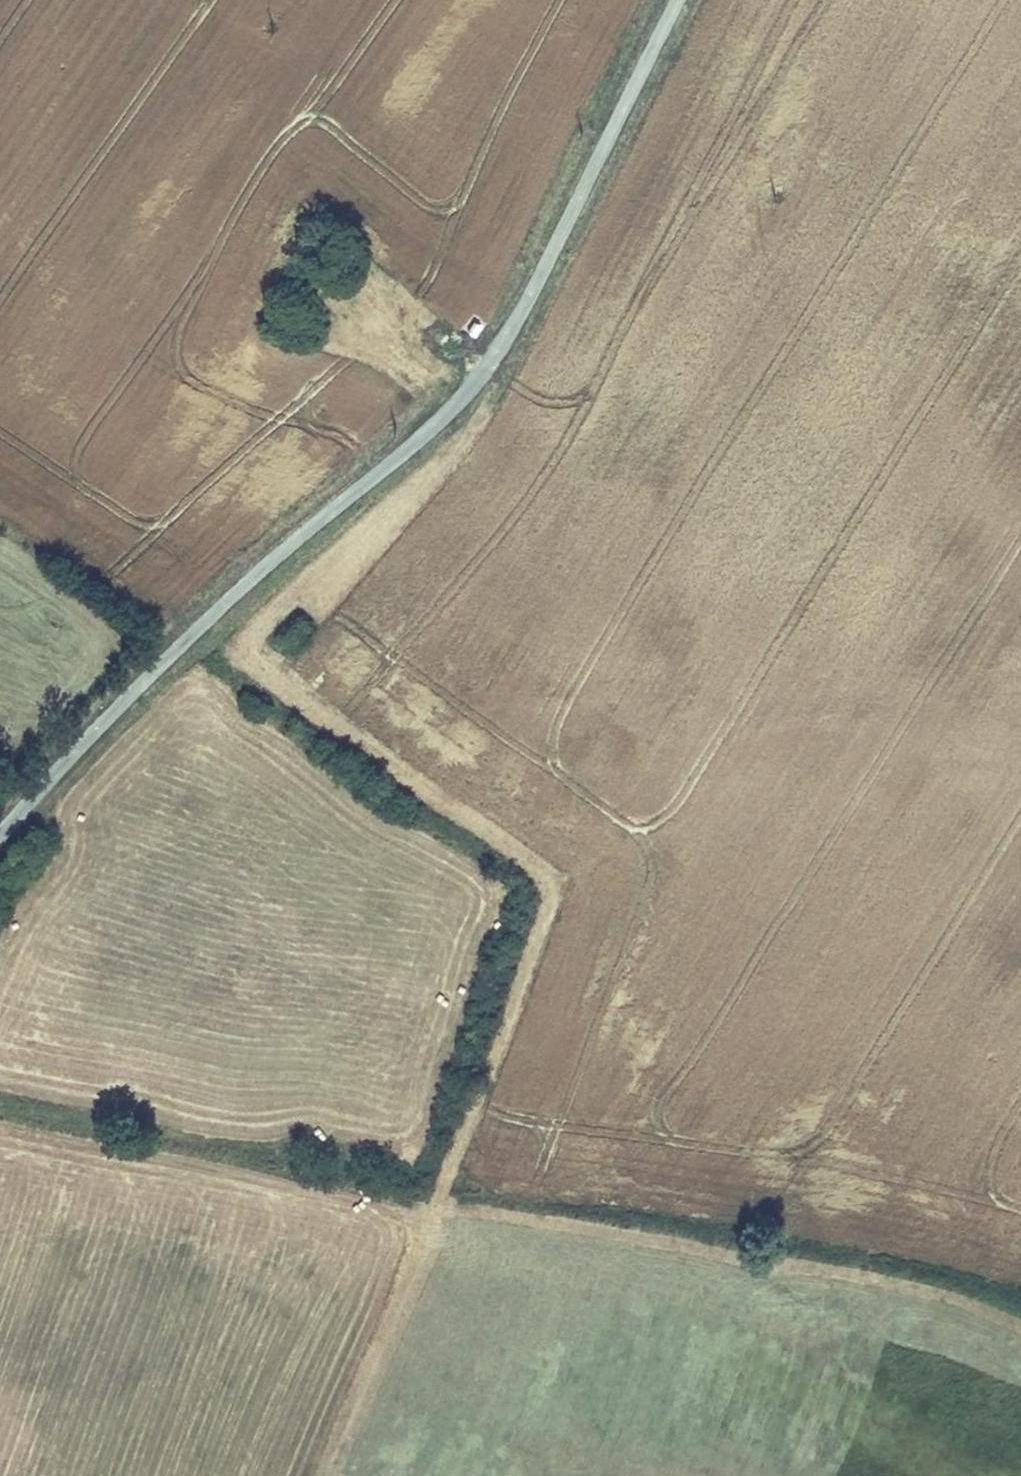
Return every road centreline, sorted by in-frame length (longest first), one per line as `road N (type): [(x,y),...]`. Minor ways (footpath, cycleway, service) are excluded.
road 1 (unclassified): [(0,833),(233,589),(439,414),(484,365),(534,284),(679,0)]

